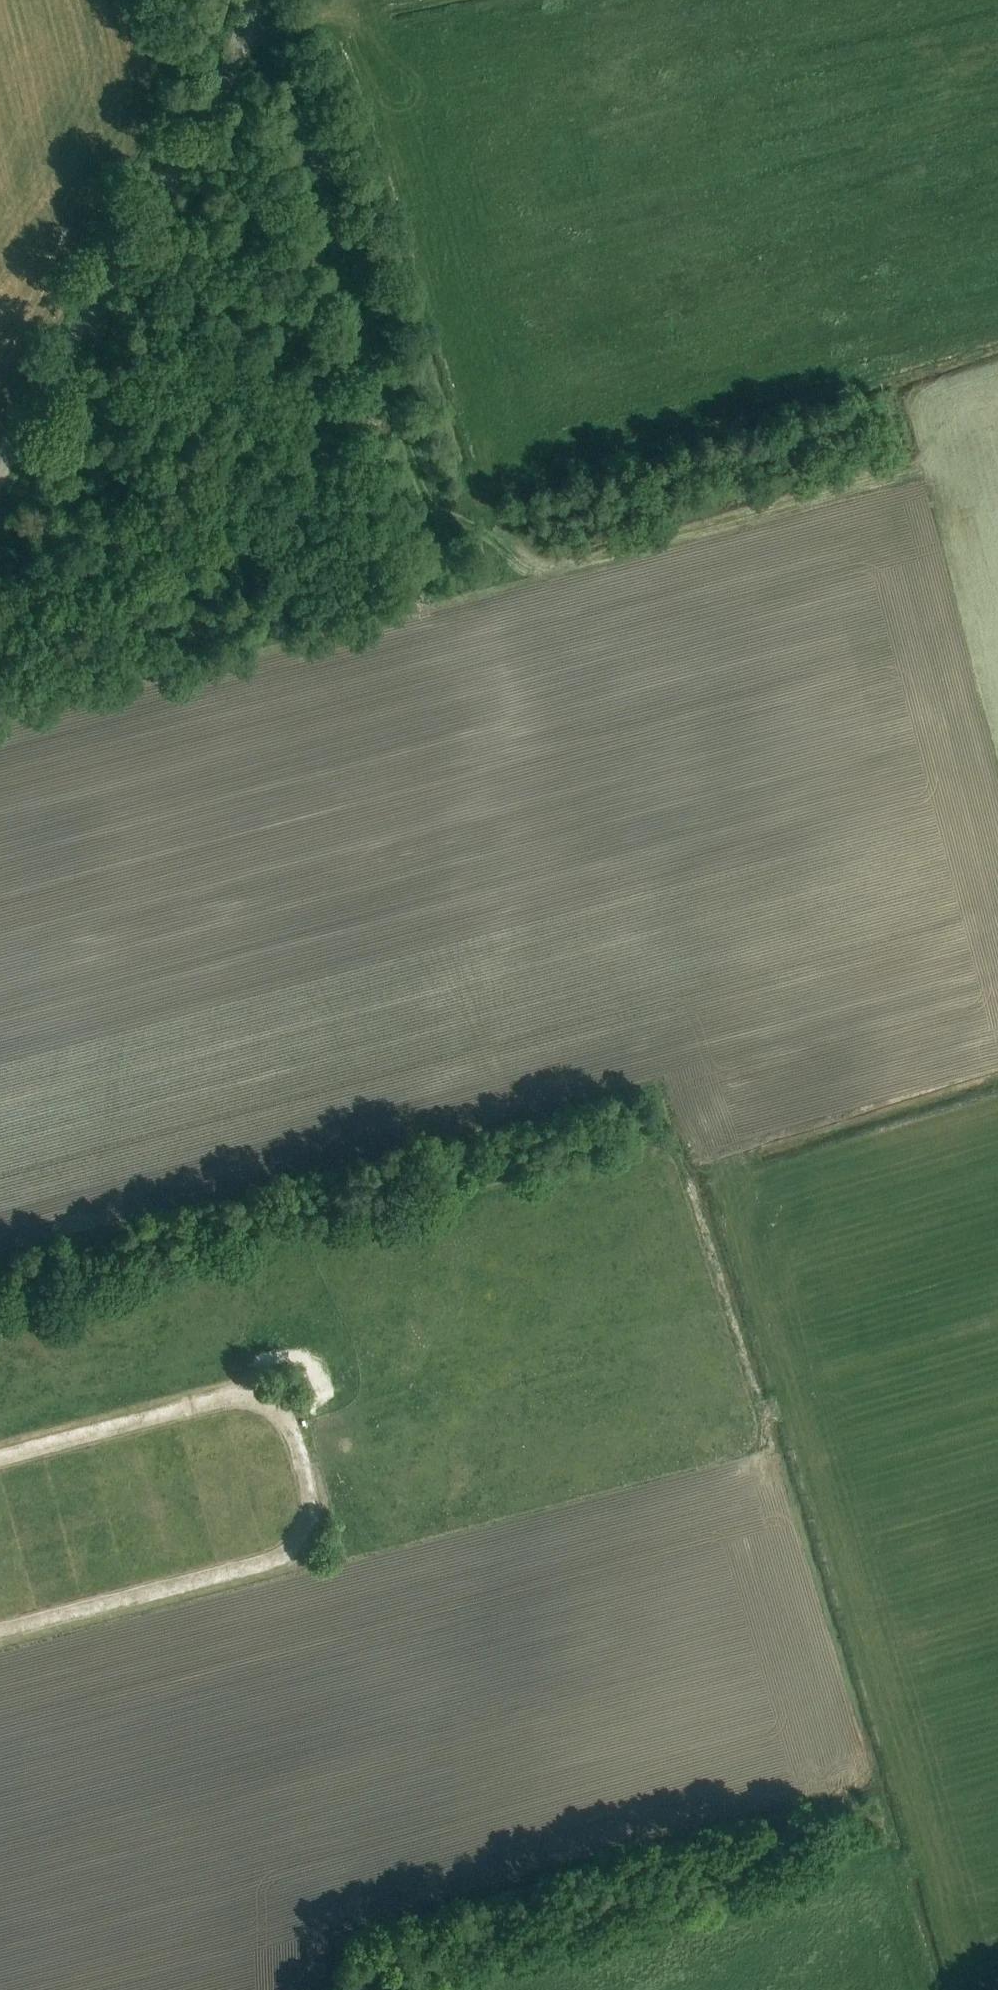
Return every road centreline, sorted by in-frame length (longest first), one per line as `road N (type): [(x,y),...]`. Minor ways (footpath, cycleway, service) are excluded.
road 1 (unclassified): [(0,470),(231,72),(250,0)]

